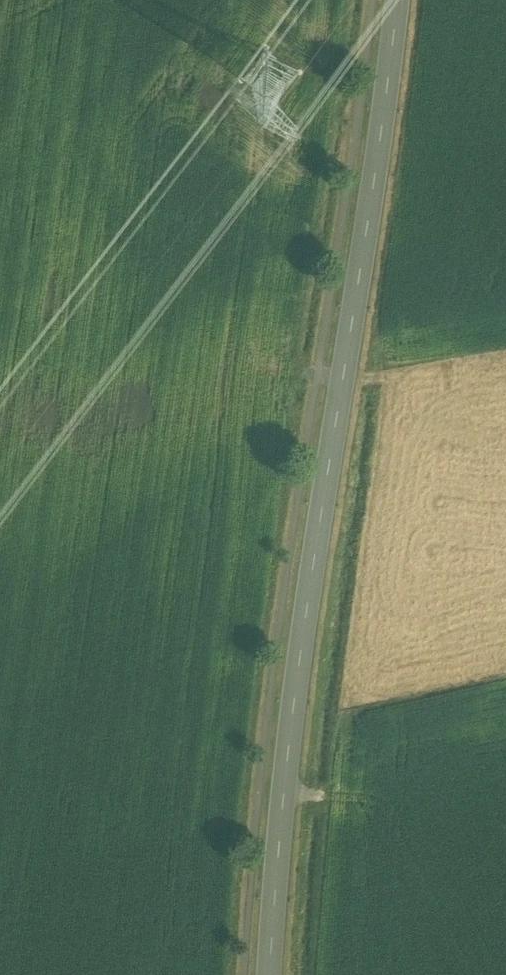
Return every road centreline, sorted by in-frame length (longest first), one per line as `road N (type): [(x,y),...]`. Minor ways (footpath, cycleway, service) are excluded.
road 1 (tertiary): [(270,974),(302,640),(397,0)]

